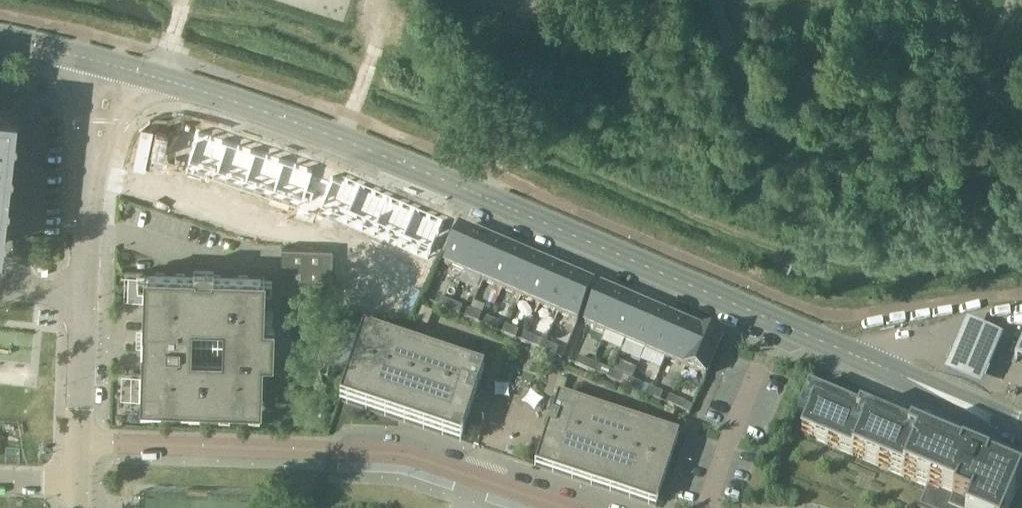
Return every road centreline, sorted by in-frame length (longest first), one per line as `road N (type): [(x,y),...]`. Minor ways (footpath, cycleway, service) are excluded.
road 1 (secondary): [(1021,424),(352,142),(117,70)]
road 2 (residential): [(80,447),(401,452),(572,507)]
road 3 (residential): [(89,294),(96,146),(117,70)]
road 4 (residential): [(14,285),(34,122)]
road 5 (residential): [(80,447),(89,294)]
road 6 (secondary): [(117,70),(0,34)]

